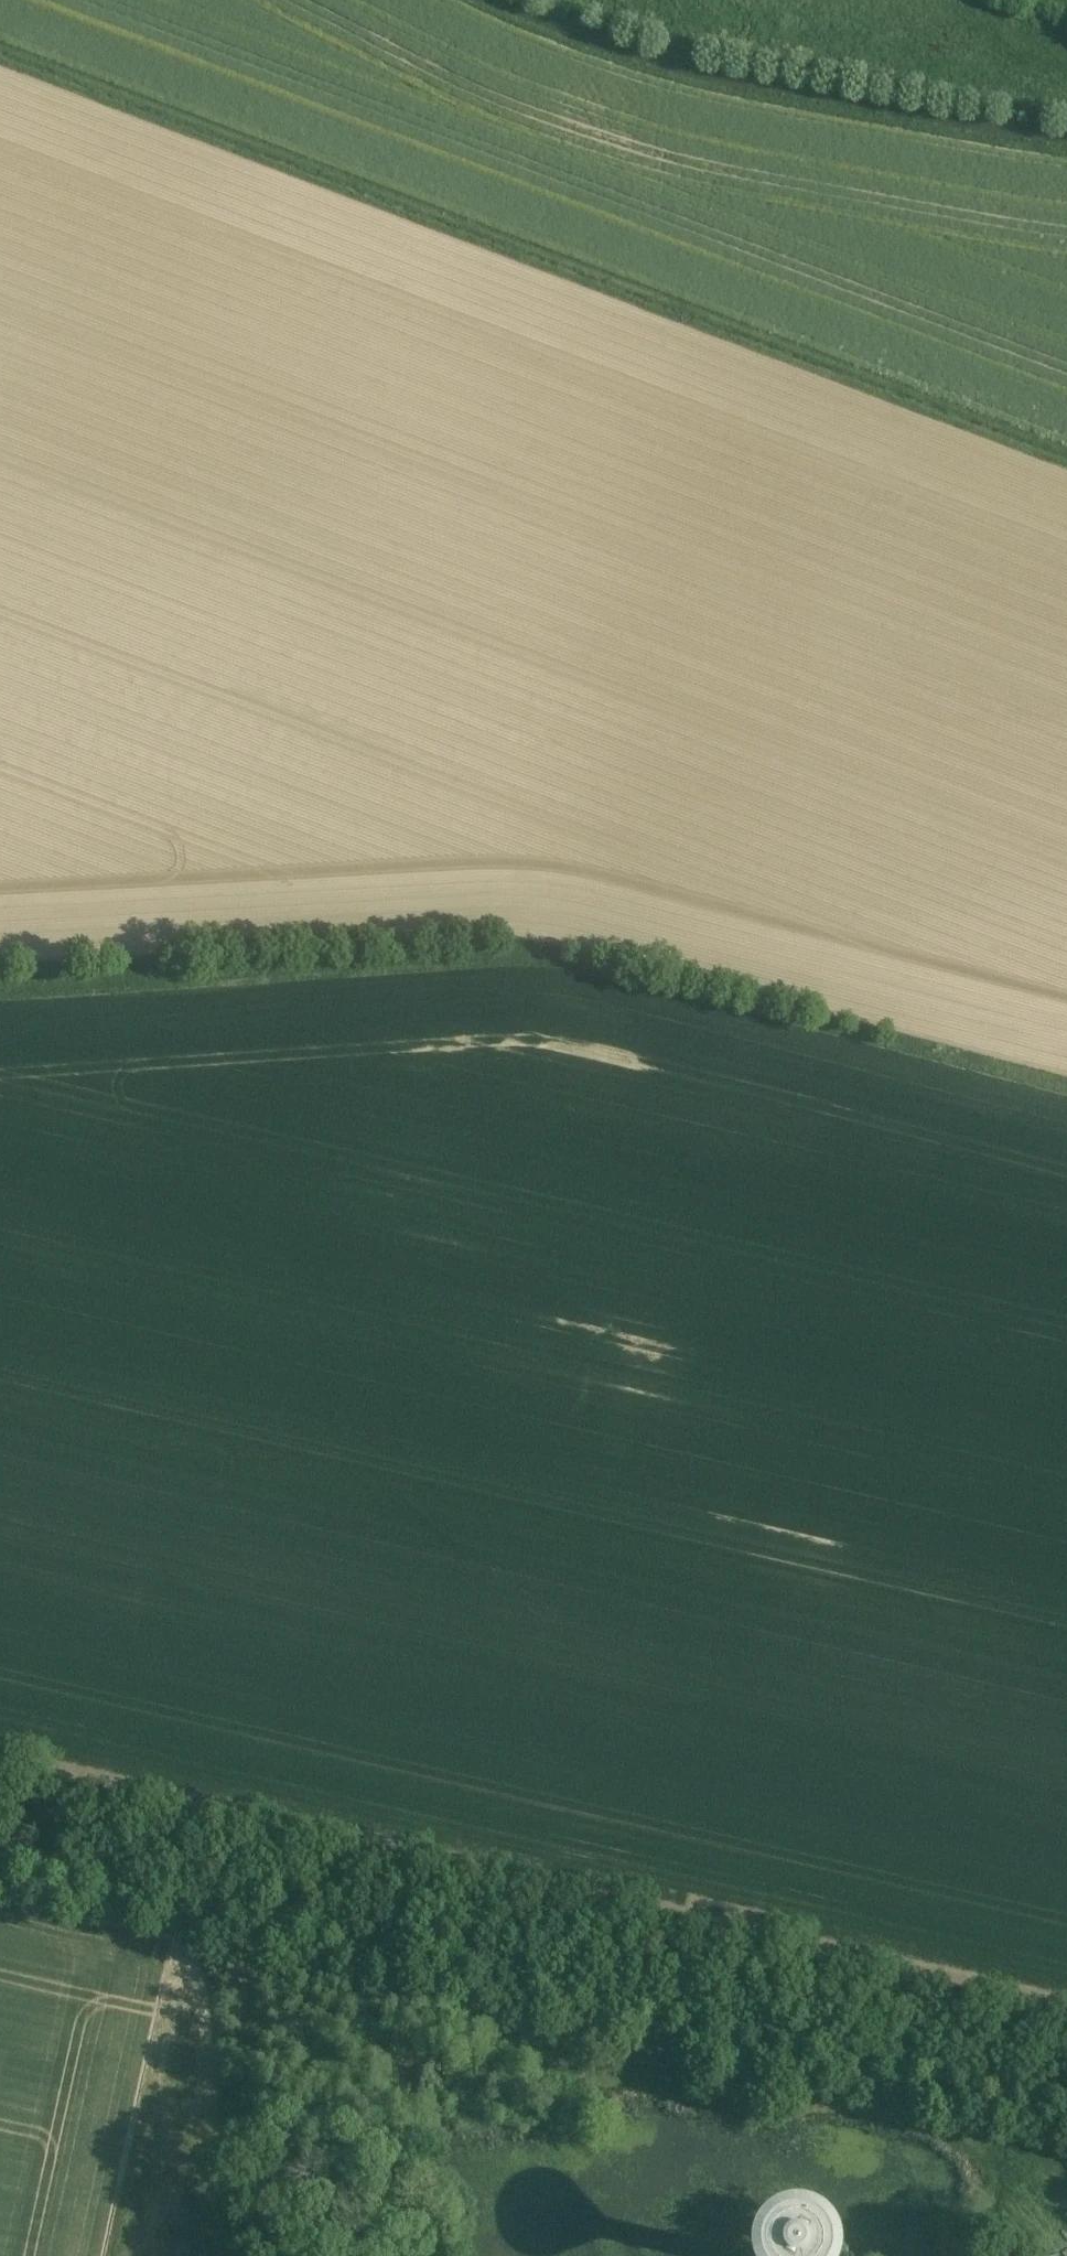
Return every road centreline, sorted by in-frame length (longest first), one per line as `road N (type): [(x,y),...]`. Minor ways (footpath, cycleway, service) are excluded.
road 1 (unclassified): [(1066,2098),(0,1846)]

